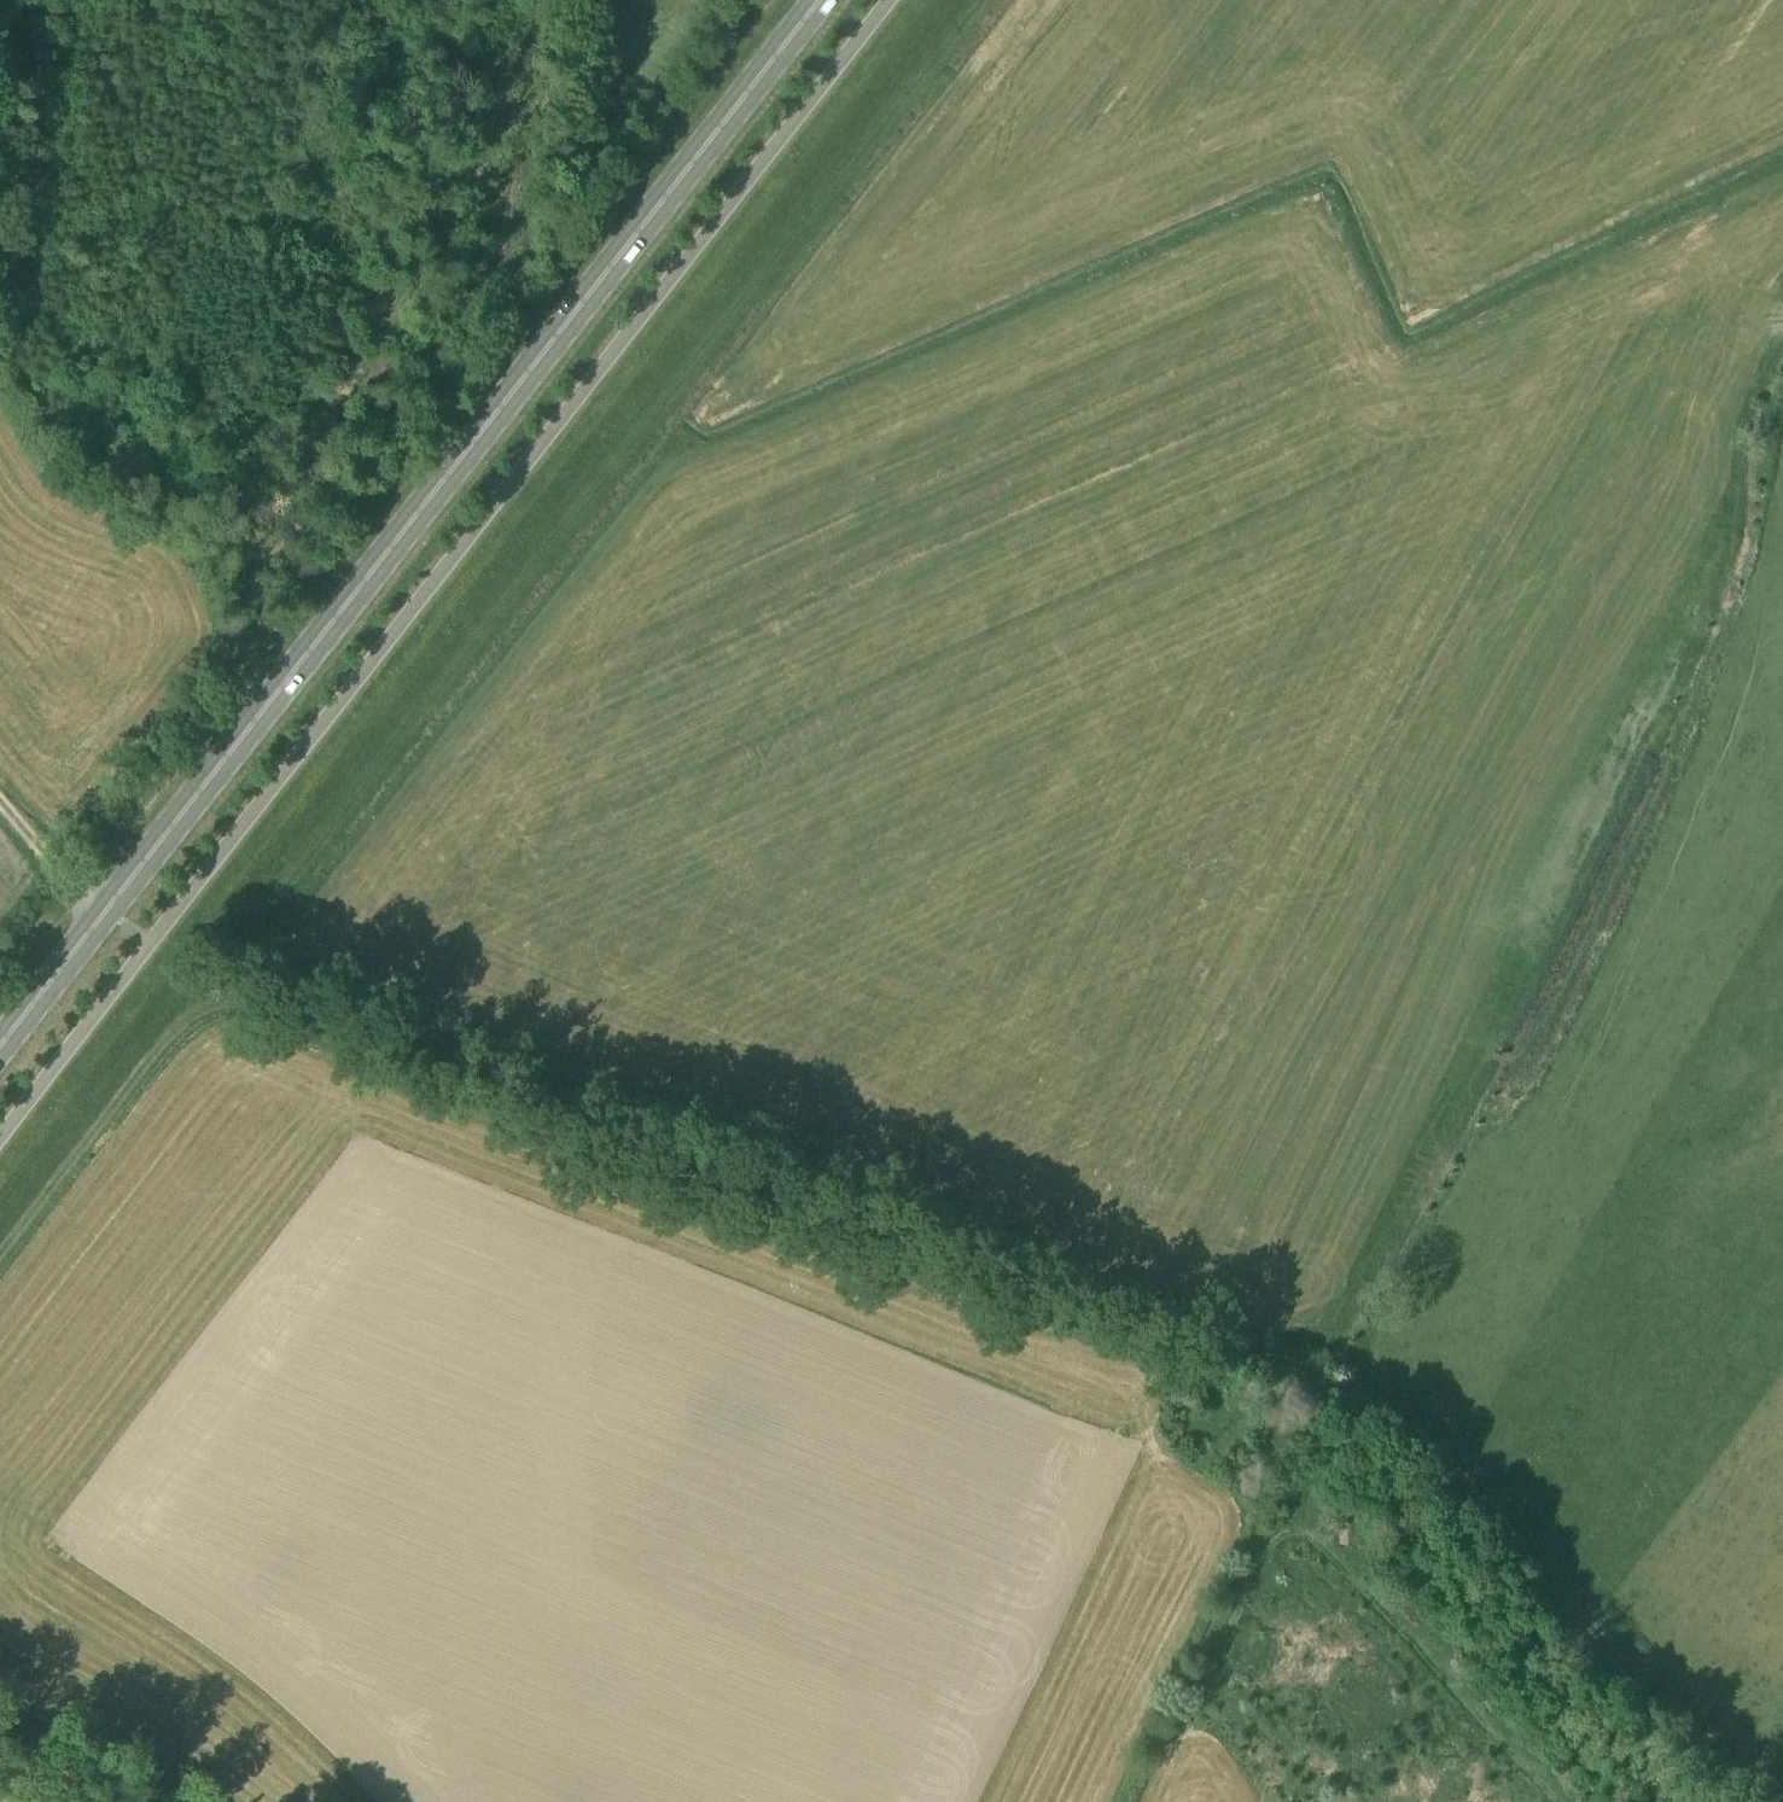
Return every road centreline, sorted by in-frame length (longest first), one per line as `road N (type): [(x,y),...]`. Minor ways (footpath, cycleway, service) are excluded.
road 1 (track): [(1782,1789),(1725,1753),(1633,1665),(1478,1489),(1379,1406),(752,1154),(330,995),(237,946)]
road 2 (primary): [(0,1045),(819,0)]
road 3 (track): [(104,913),(0,800)]
road 4 (unclassified): [(130,1801),(0,1740)]

